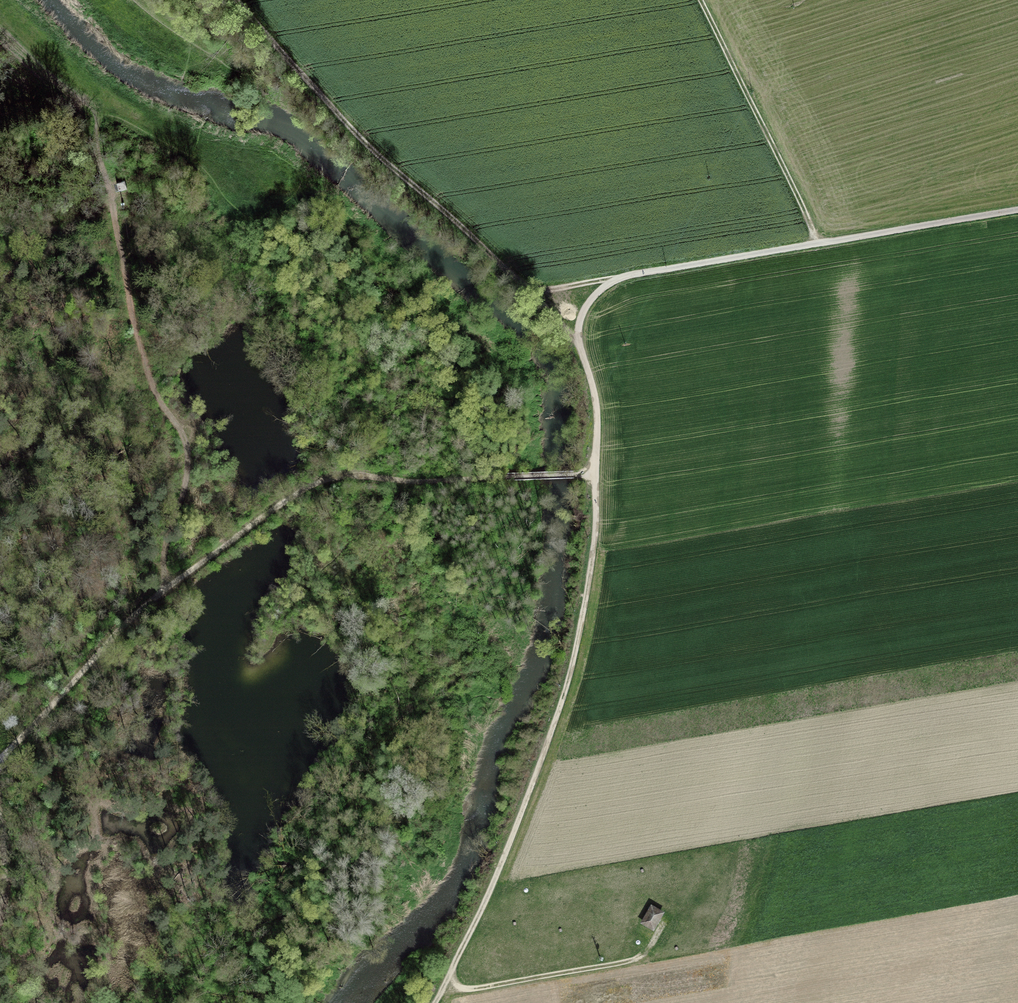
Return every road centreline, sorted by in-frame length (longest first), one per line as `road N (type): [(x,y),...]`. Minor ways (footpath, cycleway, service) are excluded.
road 1 (track): [(595,473),(317,482),(149,603),(0,760)]
road 2 (track): [(595,473),(594,526),(563,693),(511,844),(435,1002)]
road 3 (track): [(83,114),(93,124),(148,386),(187,449),(149,603)]
road 4 (track): [(627,275),(537,290),(509,272),(371,149),(235,0)]
road 5 (unclassified): [(1017,211),(627,275)]
road 6 (track): [(816,245),(700,0)]
road 7 (track): [(442,990),(632,960),(662,925)]
road 8 (track): [(627,275),(600,290),(578,326),(596,407),(595,473)]

